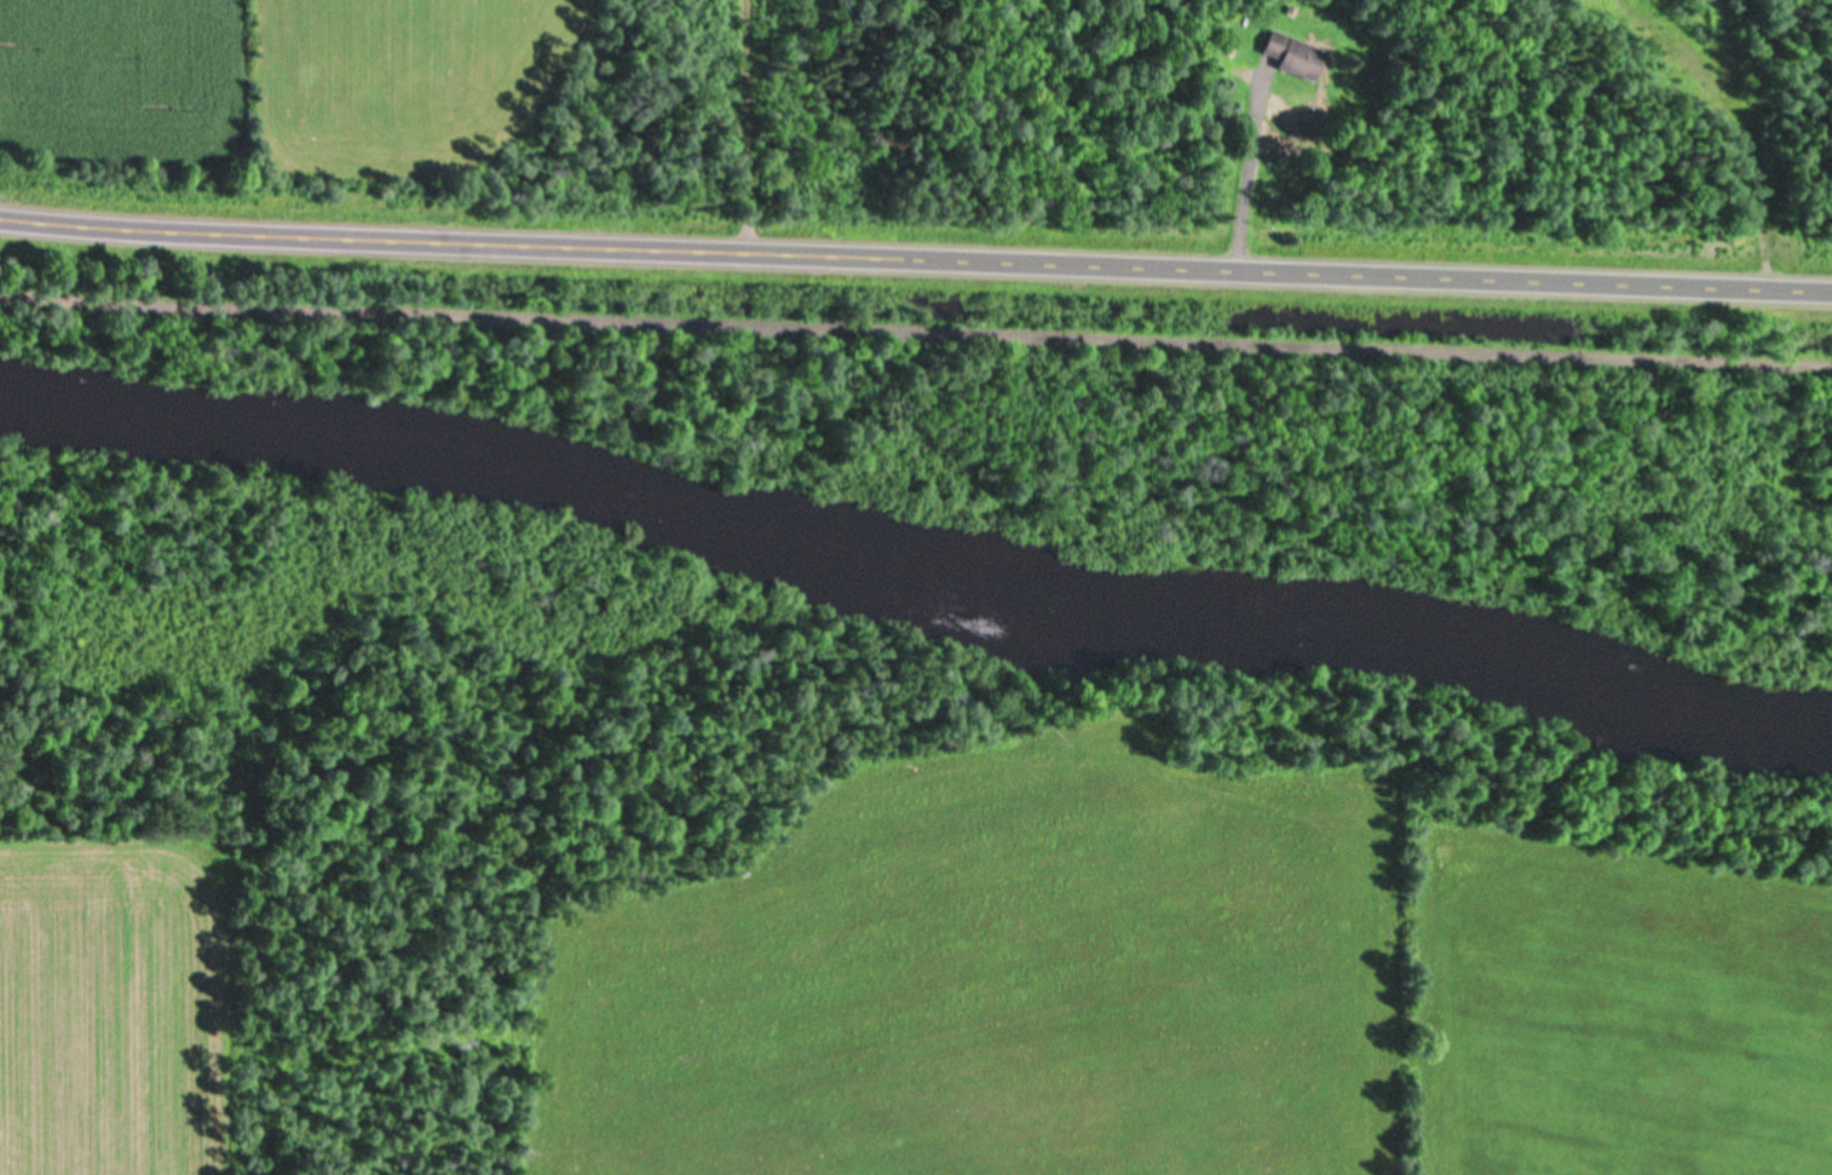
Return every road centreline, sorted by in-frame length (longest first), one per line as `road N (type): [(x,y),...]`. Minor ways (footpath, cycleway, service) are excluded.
road 1 (primary): [(0,217),(231,234),(1831,290)]
road 2 (residential): [(749,252),(753,0)]

